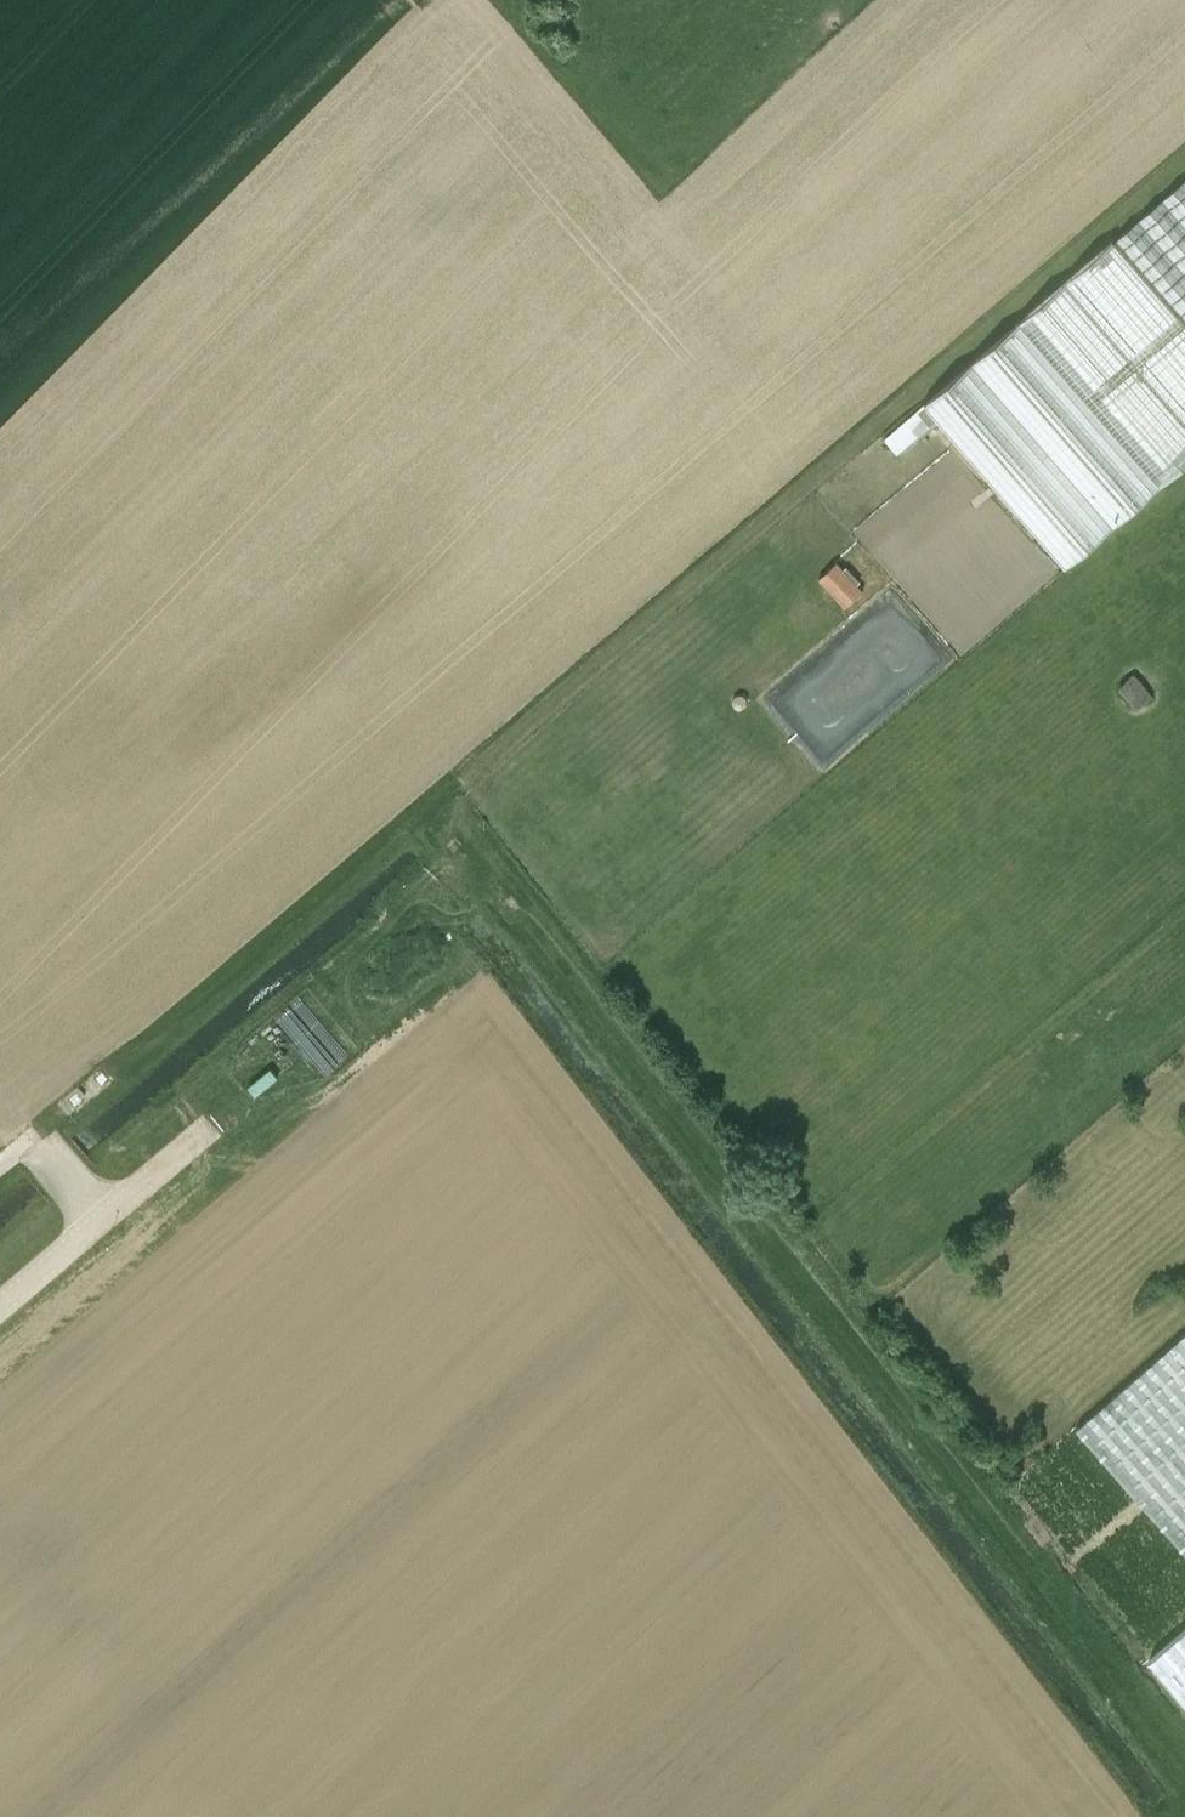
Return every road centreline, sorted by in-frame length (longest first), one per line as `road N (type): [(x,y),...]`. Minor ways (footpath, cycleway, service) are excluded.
road 1 (unclassified): [(0,1314),(216,1129)]

